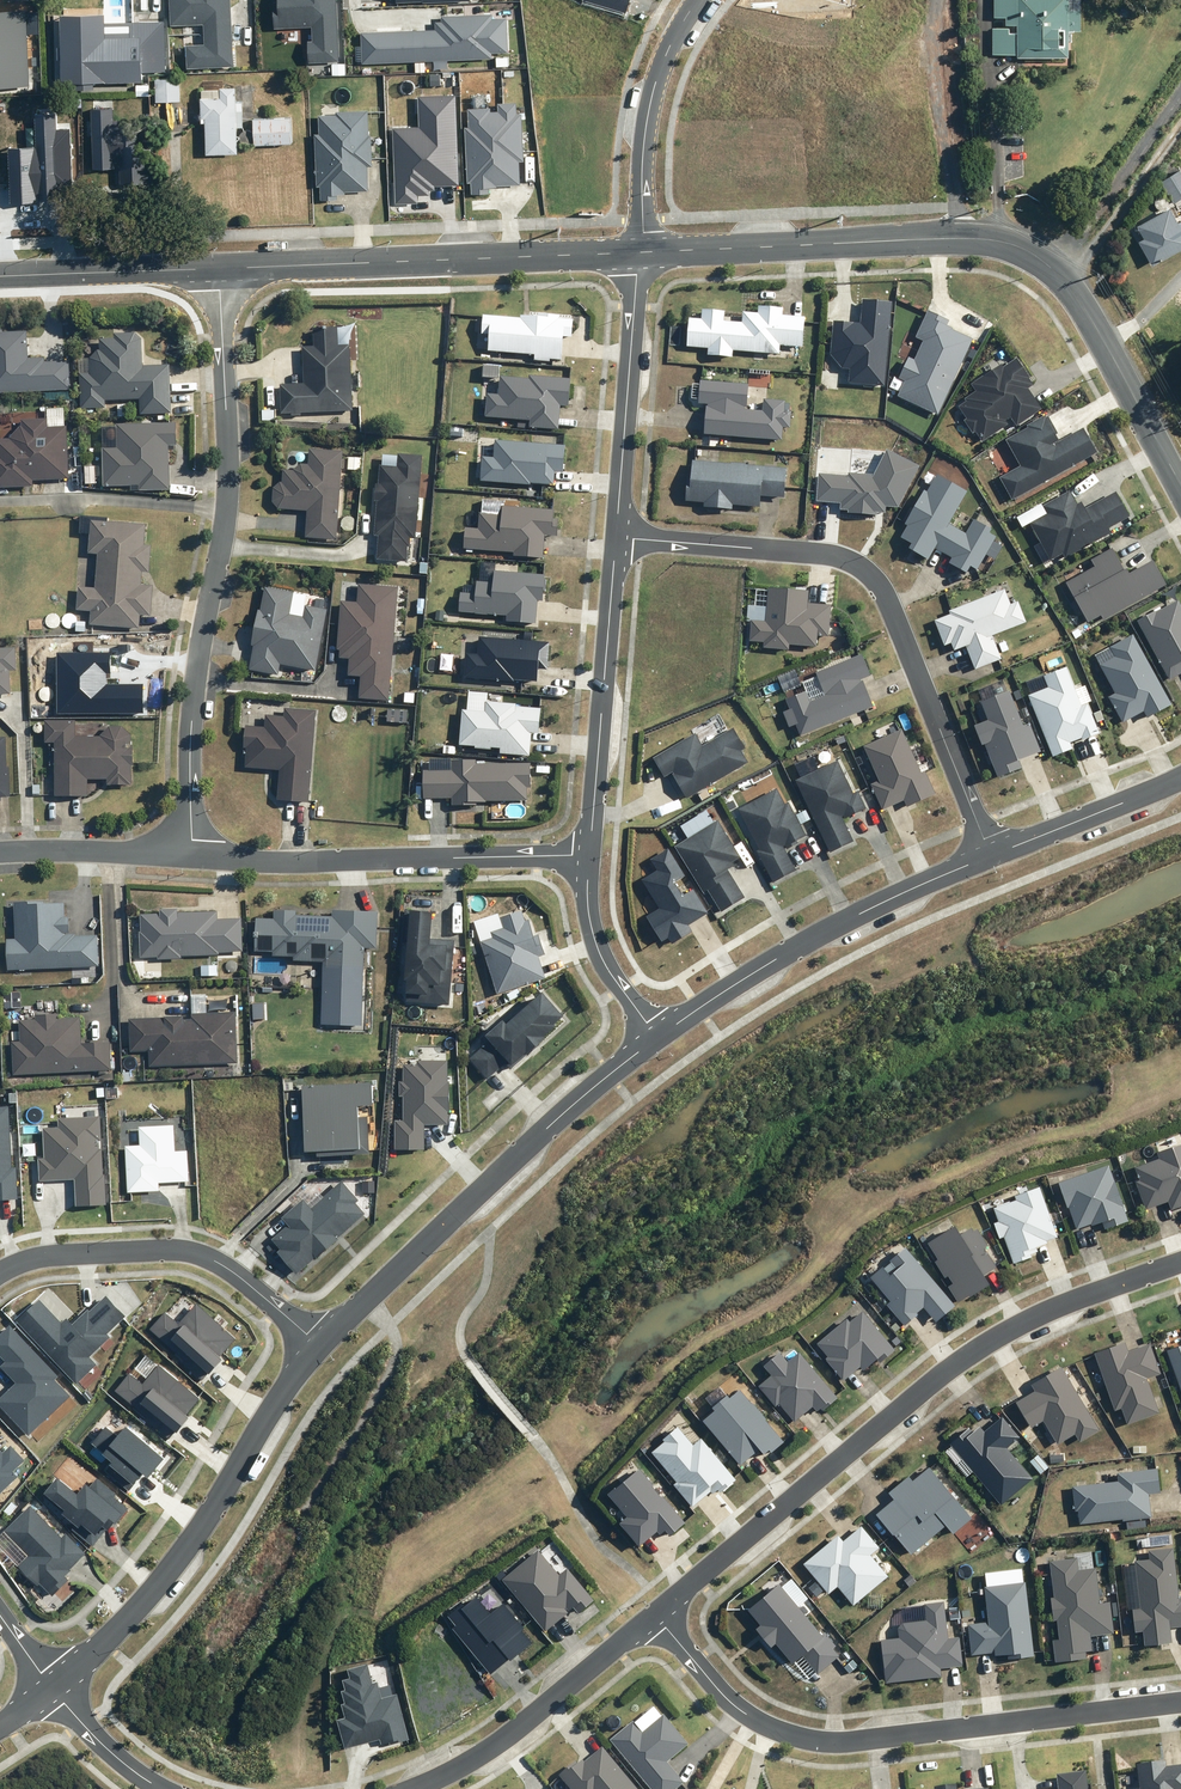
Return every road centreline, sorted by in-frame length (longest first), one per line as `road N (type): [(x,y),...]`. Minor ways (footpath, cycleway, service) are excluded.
road 1 (tertiary): [(639,252),(962,238),(1014,244),(1043,259),(1086,308),(1180,480)]
road 2 (residential): [(660,1613),(986,1343),(1180,1263)]
road 3 (residential): [(192,857),(191,719),(226,511),(218,271)]
road 4 (residential): [(660,1613),(719,1693),(761,1727),(808,1741),(852,1744),(1180,1704)]
road 5 (residential): [(616,536),(791,551),(860,569),(887,609),(992,855)]
road 6 (residential): [(320,1346),(547,1128),(660,1039)]
road 7 (residential): [(52,1686),(152,1594),(320,1346)]
road 8 (tertiary): [(218,271),(639,252)]
road 9 (residential): [(192,857),(249,864),(589,856)]
road 10 (residential): [(660,1039),(779,958),(992,855)]
road 11 (residential): [(0,1277),(55,1254),(200,1253),(320,1346)]
road 12 (residential): [(589,856),(616,536)]
road 13 (residential): [(417,1788),(468,1764),(570,1691),(660,1613)]
road 14 (residential): [(616,536),(639,252)]
road 15 (residential): [(698,0),(655,84),(639,252)]
road 16 (tertiary): [(0,279),(218,271)]
road 17 (residential): [(660,1039),(595,941),(589,856)]
road 18 (residential): [(992,855),(1180,780)]
road 19 (track): [(1071,288),(1180,127)]
road 20 (residential): [(0,856),(192,857)]
road 21 (residential): [(52,1686),(108,1751),(159,1788)]

